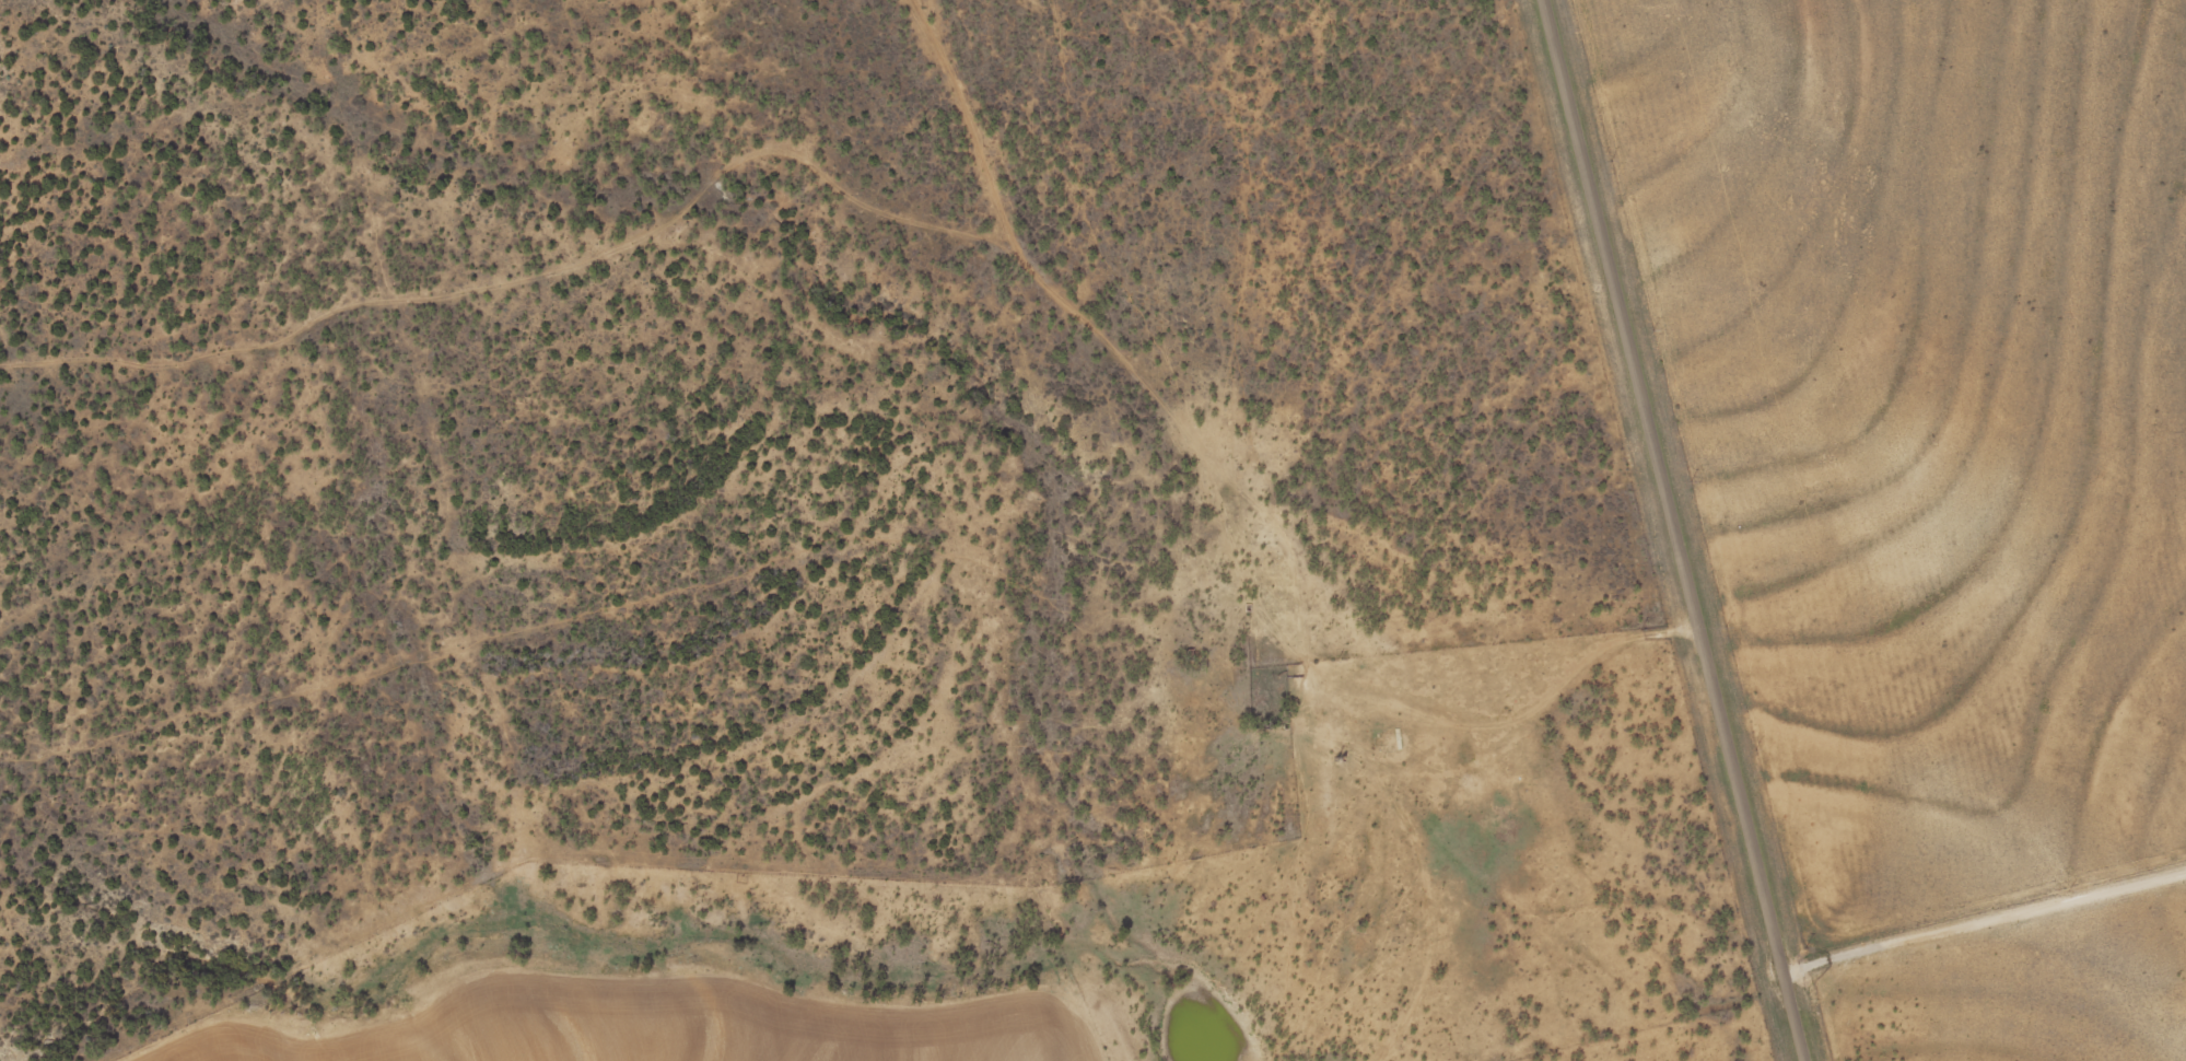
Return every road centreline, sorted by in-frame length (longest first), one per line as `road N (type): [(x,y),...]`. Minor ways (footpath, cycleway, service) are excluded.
road 1 (residential): [(1811,1060),(1547,0)]
road 2 (residential): [(1788,969),(2185,869)]
road 3 (residential): [(1710,644),(1589,661),(1516,701),(1492,763),(1441,767)]

